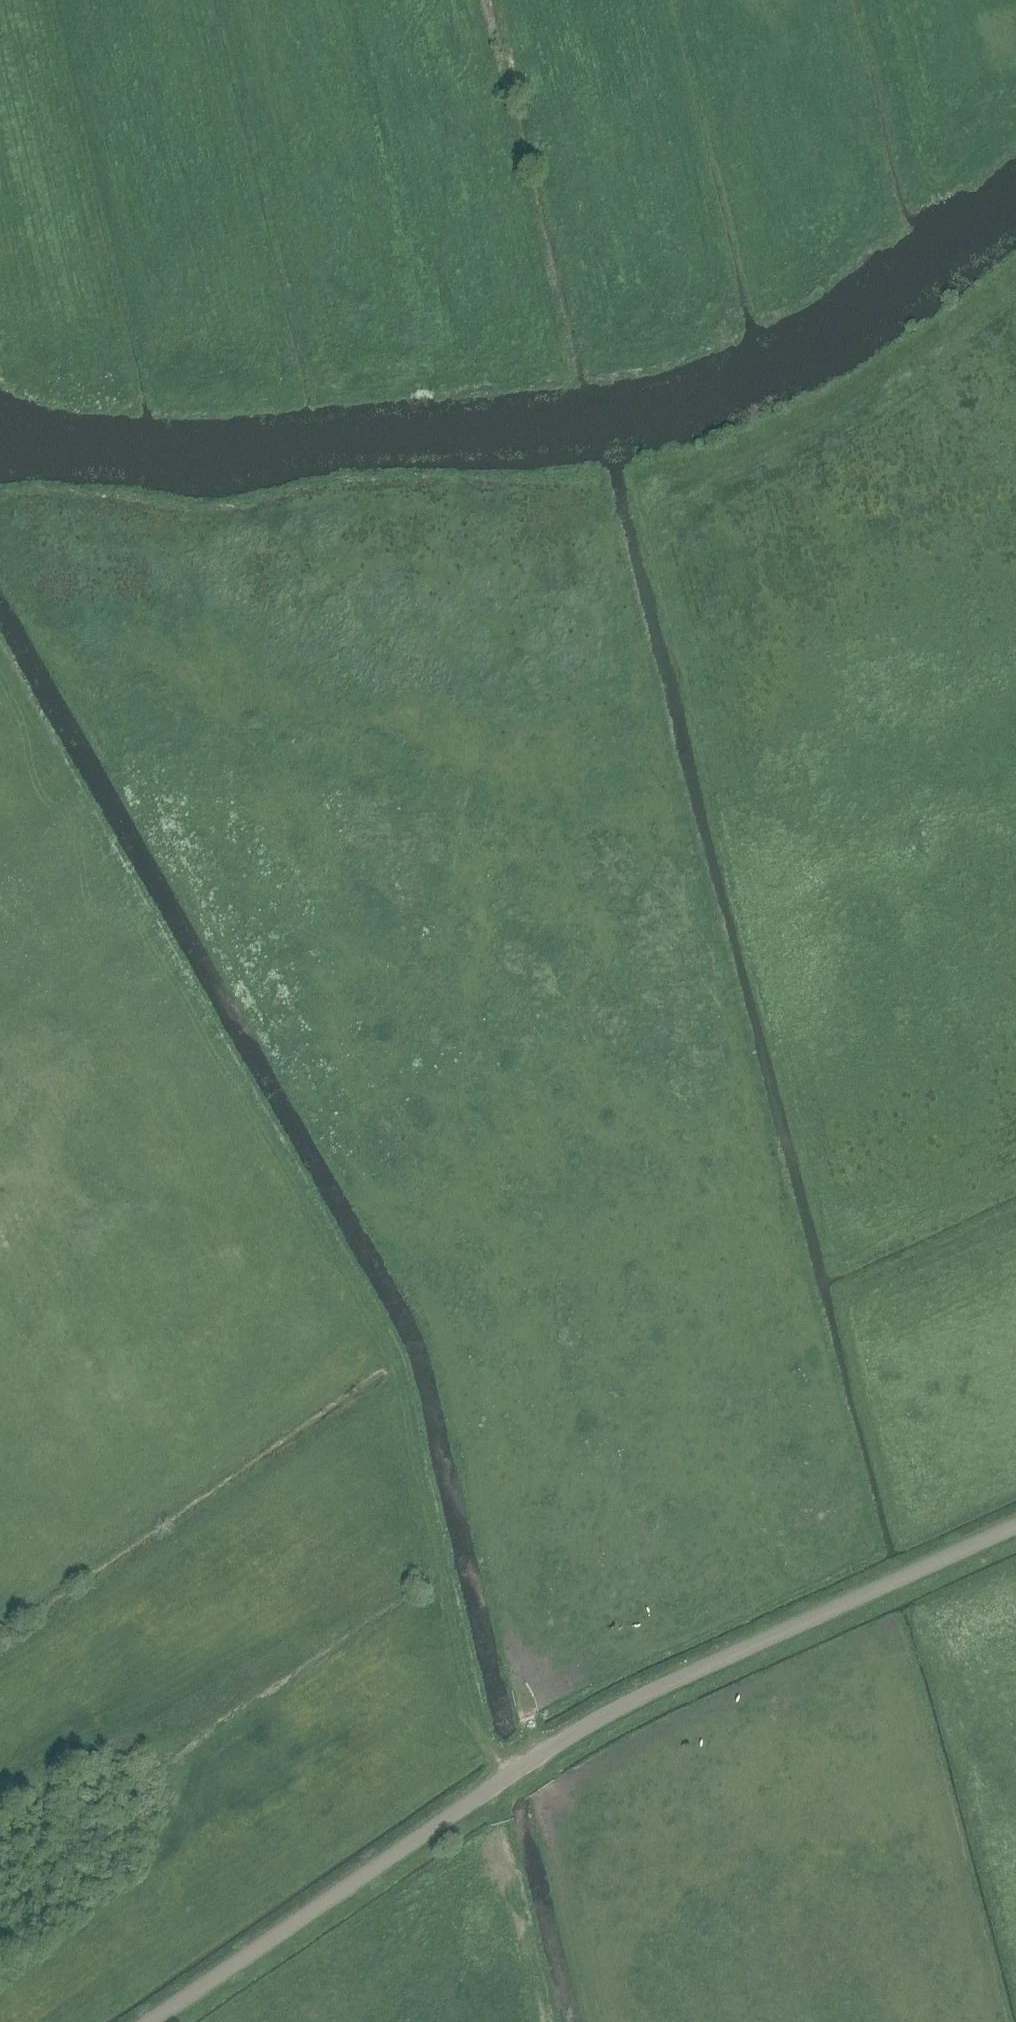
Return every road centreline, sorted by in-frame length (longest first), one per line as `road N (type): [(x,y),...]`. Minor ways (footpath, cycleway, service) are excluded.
road 1 (unclassified): [(154,2021),(600,1719),(1015,1528)]

